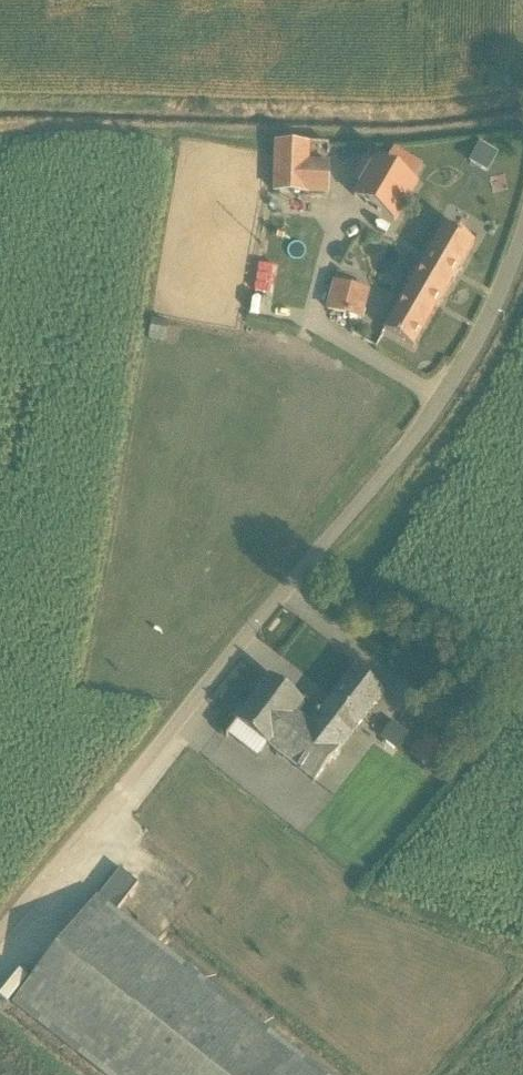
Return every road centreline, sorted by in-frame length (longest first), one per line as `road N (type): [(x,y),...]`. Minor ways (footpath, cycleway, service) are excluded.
road 1 (unclassified): [(0,929),(254,615),(429,422),(482,347),(522,243)]

